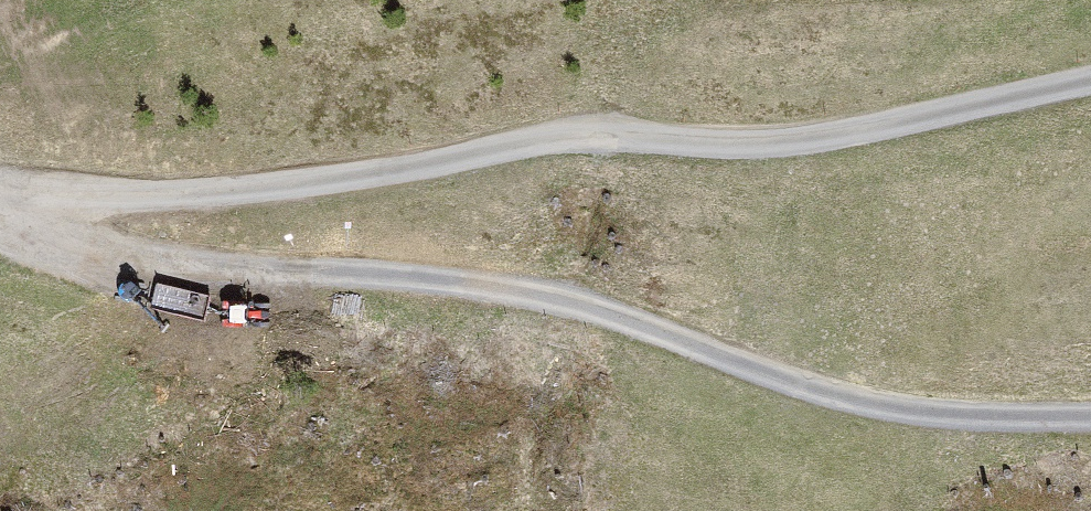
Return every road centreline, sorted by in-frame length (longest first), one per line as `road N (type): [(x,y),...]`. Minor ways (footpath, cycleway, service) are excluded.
road 1 (track): [(0,158),(111,221),(600,308),(1090,417)]
road 2 (track): [(111,221),(509,139),(761,146),(1090,82)]

